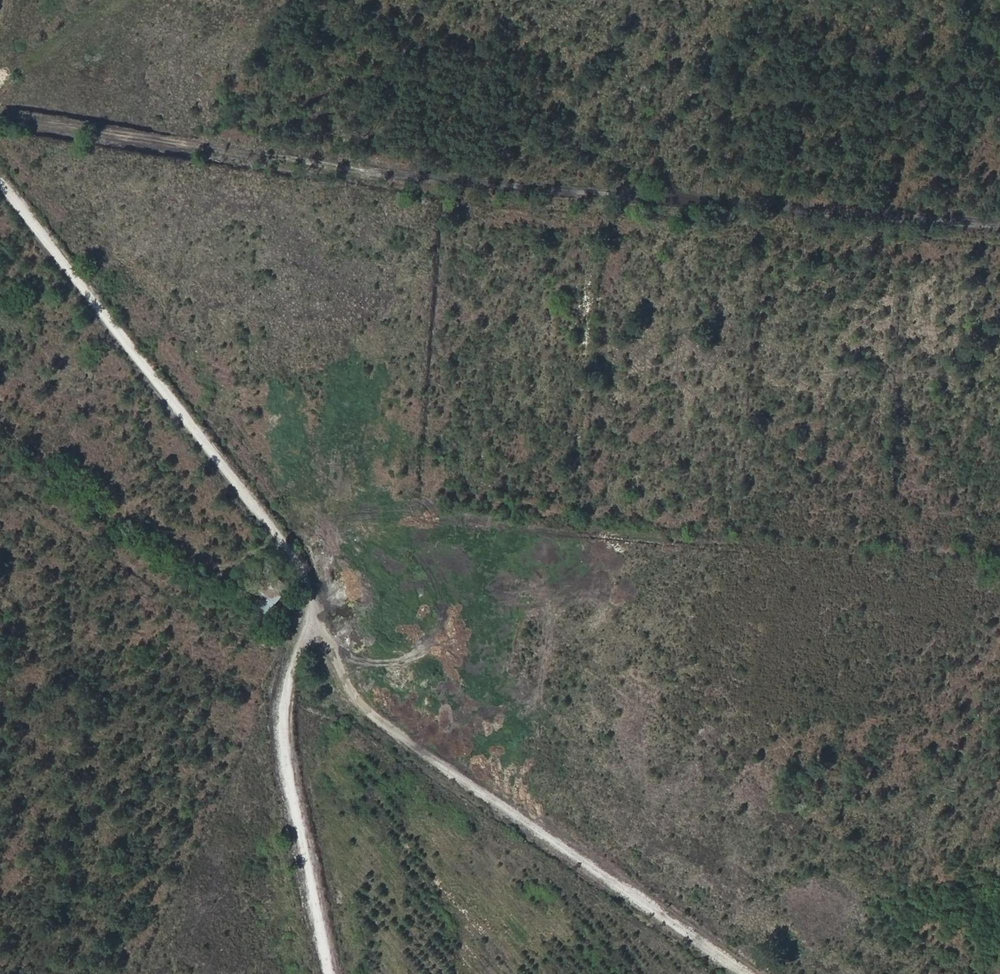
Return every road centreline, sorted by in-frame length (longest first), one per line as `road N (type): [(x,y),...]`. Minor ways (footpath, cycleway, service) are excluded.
road 1 (track): [(329,973),(283,747),(285,695),(312,606),(310,581),(0,180)]
road 2 (track): [(312,606),(369,711),(748,973)]

